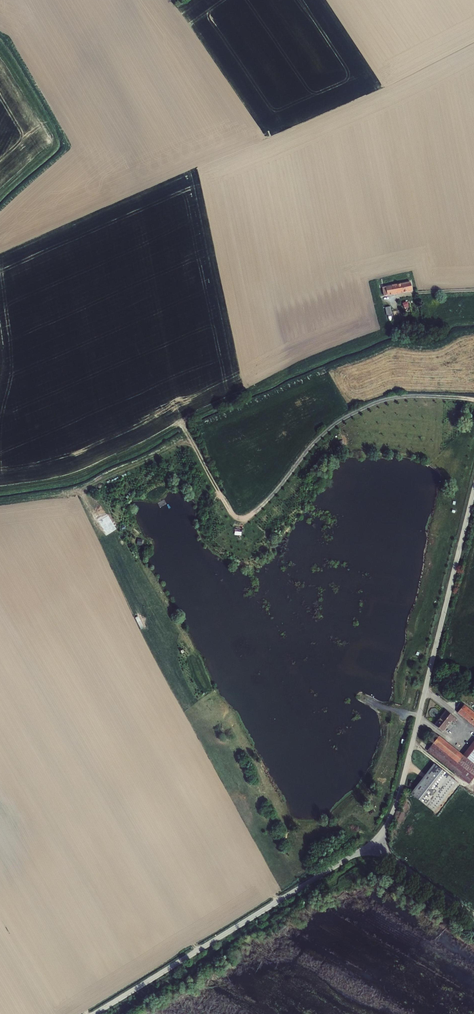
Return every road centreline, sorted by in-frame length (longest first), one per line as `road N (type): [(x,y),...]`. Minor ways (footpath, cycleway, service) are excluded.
road 1 (track): [(473,400),(408,397),(369,406),(330,430),(257,516),(239,522),(227,516),(184,427)]
road 2 (unclassified): [(372,845),(400,791),(473,491)]
road 3 (unclassified): [(91,1013),(372,845)]
road 4 (unclassified): [(473,917),(372,845)]

